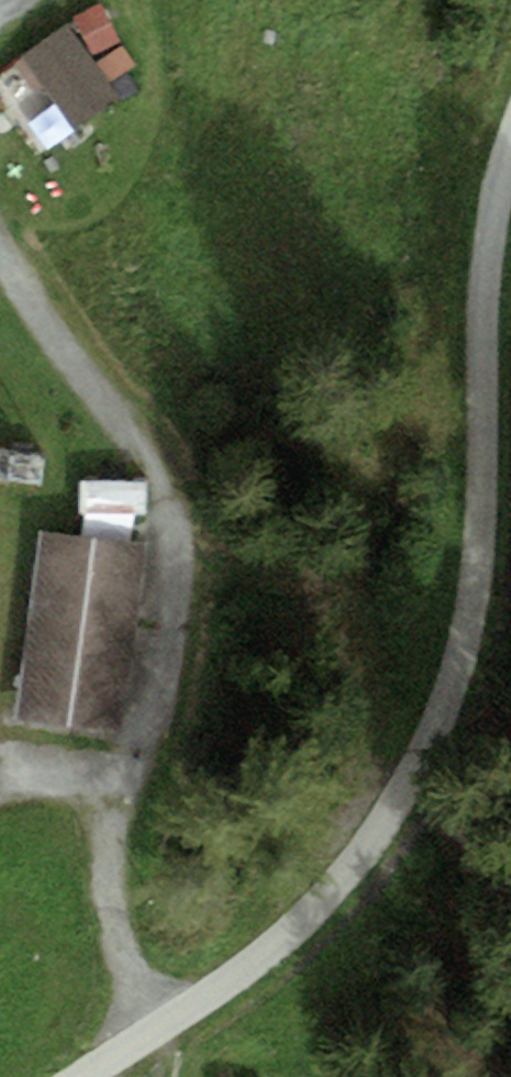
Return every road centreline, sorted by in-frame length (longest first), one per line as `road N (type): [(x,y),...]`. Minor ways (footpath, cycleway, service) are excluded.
road 1 (track): [(510,164),(484,278),(486,503),(462,671),(369,852),(291,935),(86,1076)]
road 2 (track): [(0,263),(132,445),(168,522),(177,574),(166,652),(122,771),(112,851),(123,932),(150,1035)]
road 3 (track): [(0,786),(122,771)]

